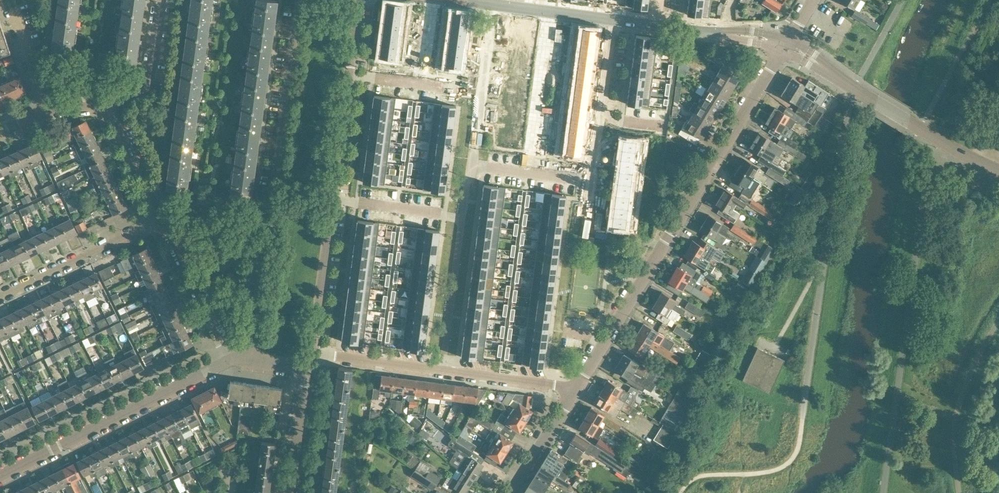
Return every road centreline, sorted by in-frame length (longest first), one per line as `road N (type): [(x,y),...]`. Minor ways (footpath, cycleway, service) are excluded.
road 1 (residential): [(442,369),(490,4)]
road 2 (residential): [(301,0),(252,360)]
road 3 (residential): [(311,352),(359,0)]
road 4 (residential): [(670,237),(589,223),(615,21)]
road 5 (residential): [(0,476),(229,360)]
road 6 (residential): [(998,171),(786,45)]
road 7 (residential): [(670,237),(786,45)]
road 8 (residential): [(576,392),(670,237)]
road 9 (residential): [(163,220),(0,297)]
road 10 (residential): [(786,45),(615,21)]
road 11 (residential): [(229,360),(163,220)]
road 12 (residential): [(576,392),(442,369)]
road 13 (residential): [(442,369),(311,352)]
road 14 (residential): [(109,106),(150,83),(161,0)]
road 15 (residential): [(292,492),(309,365)]
road 16 (residential): [(615,21),(490,4)]
road 17 (residential): [(163,220),(109,106)]

